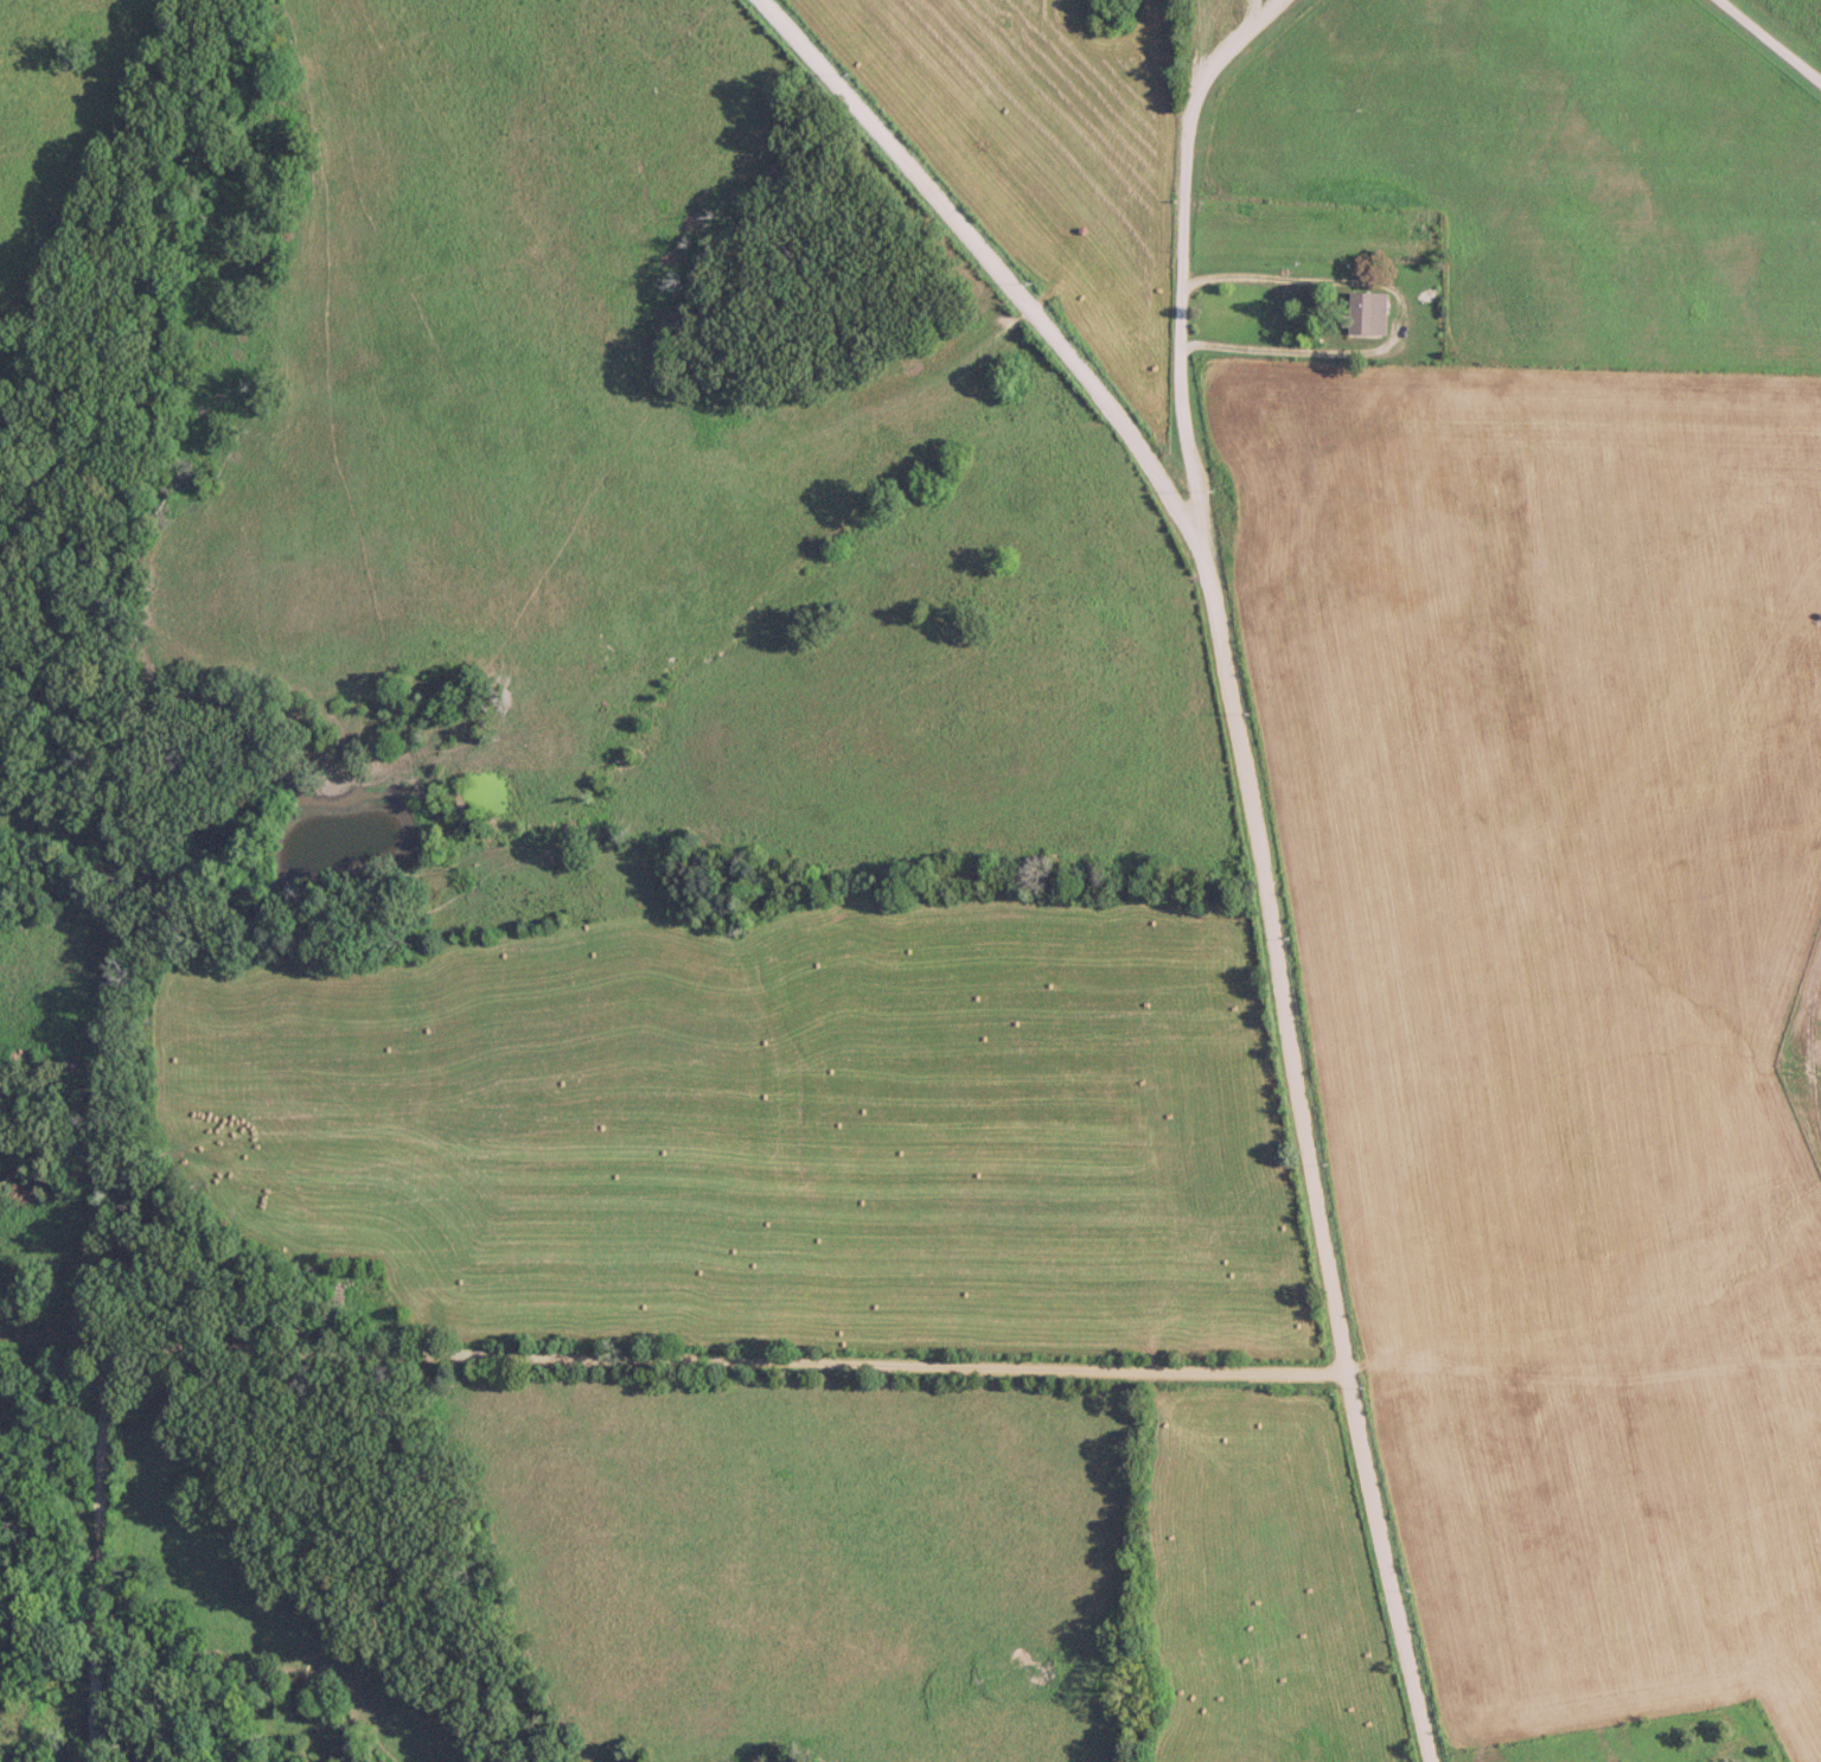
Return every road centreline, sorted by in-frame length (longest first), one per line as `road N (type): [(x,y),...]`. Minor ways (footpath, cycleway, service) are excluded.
road 1 (residential): [(1432,1761),(1347,1380),(1201,550),(1092,388),(765,0)]
road 2 (residential): [(94,1761),(101,1379),(121,1346),(1347,1380)]

